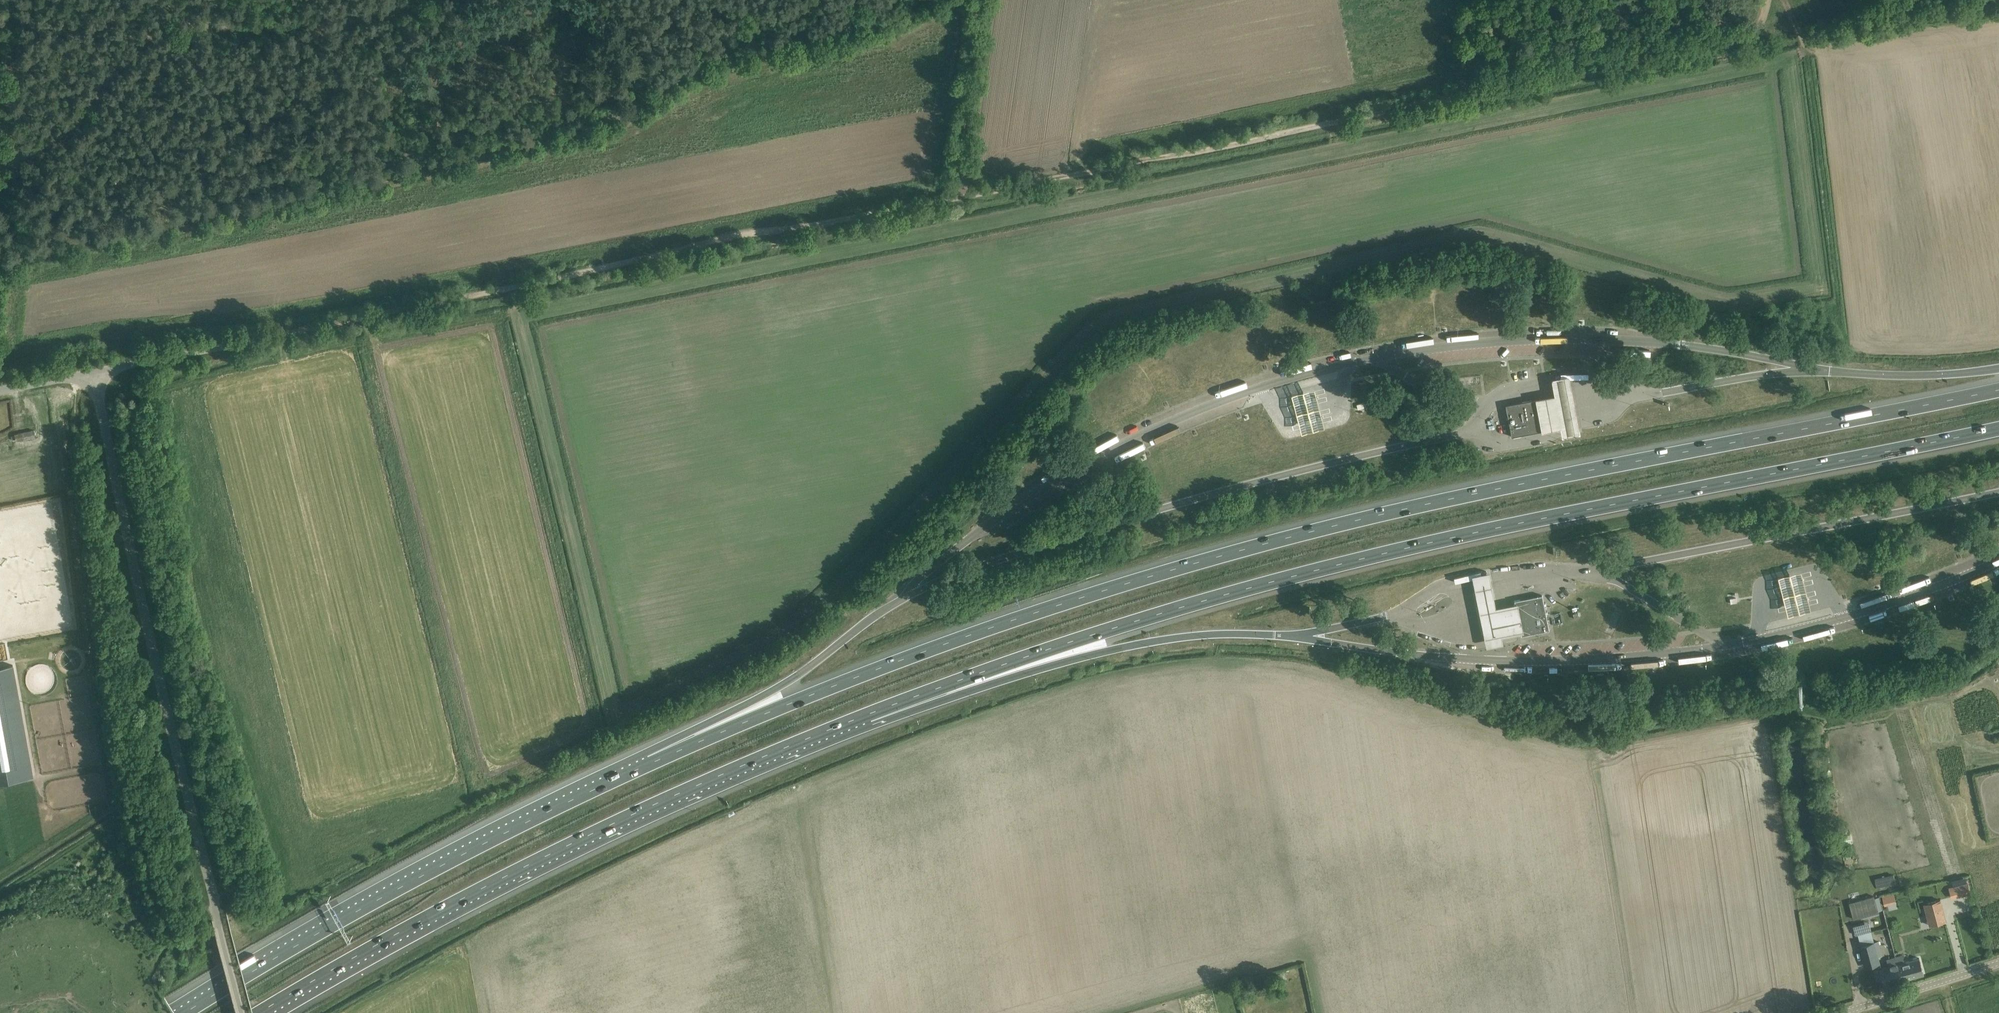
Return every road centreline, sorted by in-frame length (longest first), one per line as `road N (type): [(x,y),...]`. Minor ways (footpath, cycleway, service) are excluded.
road 1 (motorway): [(1998,390),(1453,498),(1199,561),(990,628),(651,763)]
road 2 (motorway): [(868,714),(1138,621),(1385,553),(1998,429)]
road 3 (track): [(0,199),(55,232),(102,239),(352,188),(597,130),(702,67),(891,18),(927,0)]
road 4 (motorway): [(1464,432),(1213,494),(904,594),(817,662),(651,763)]
road 5 (motorway): [(258,1012),(642,809),(868,714)]
road 6 (track): [(301,330),(951,199)]
road 7 (unclassified): [(242,1012),(93,373)]
road 8 (track): [(1262,136),(1732,42),(1757,24),(1766,0)]
road 9 (motorway): [(651,763),(456,857),(183,1012)]
road 10 (motorway): [(868,714),(1166,638),(1299,636)]
road 11 (motorway): [(1590,572),(1998,491)]
road 12 (track): [(977,0),(951,199),(1159,157)]
road 13 (unclassified): [(93,373),(301,330)]
road 14 (motorway): [(1998,370),(1898,377),(1831,371)]
road 15 (track): [(1844,718),(1961,695),(1998,667)]
road 16 (unclassified): [(1842,1012),(1998,963)]

